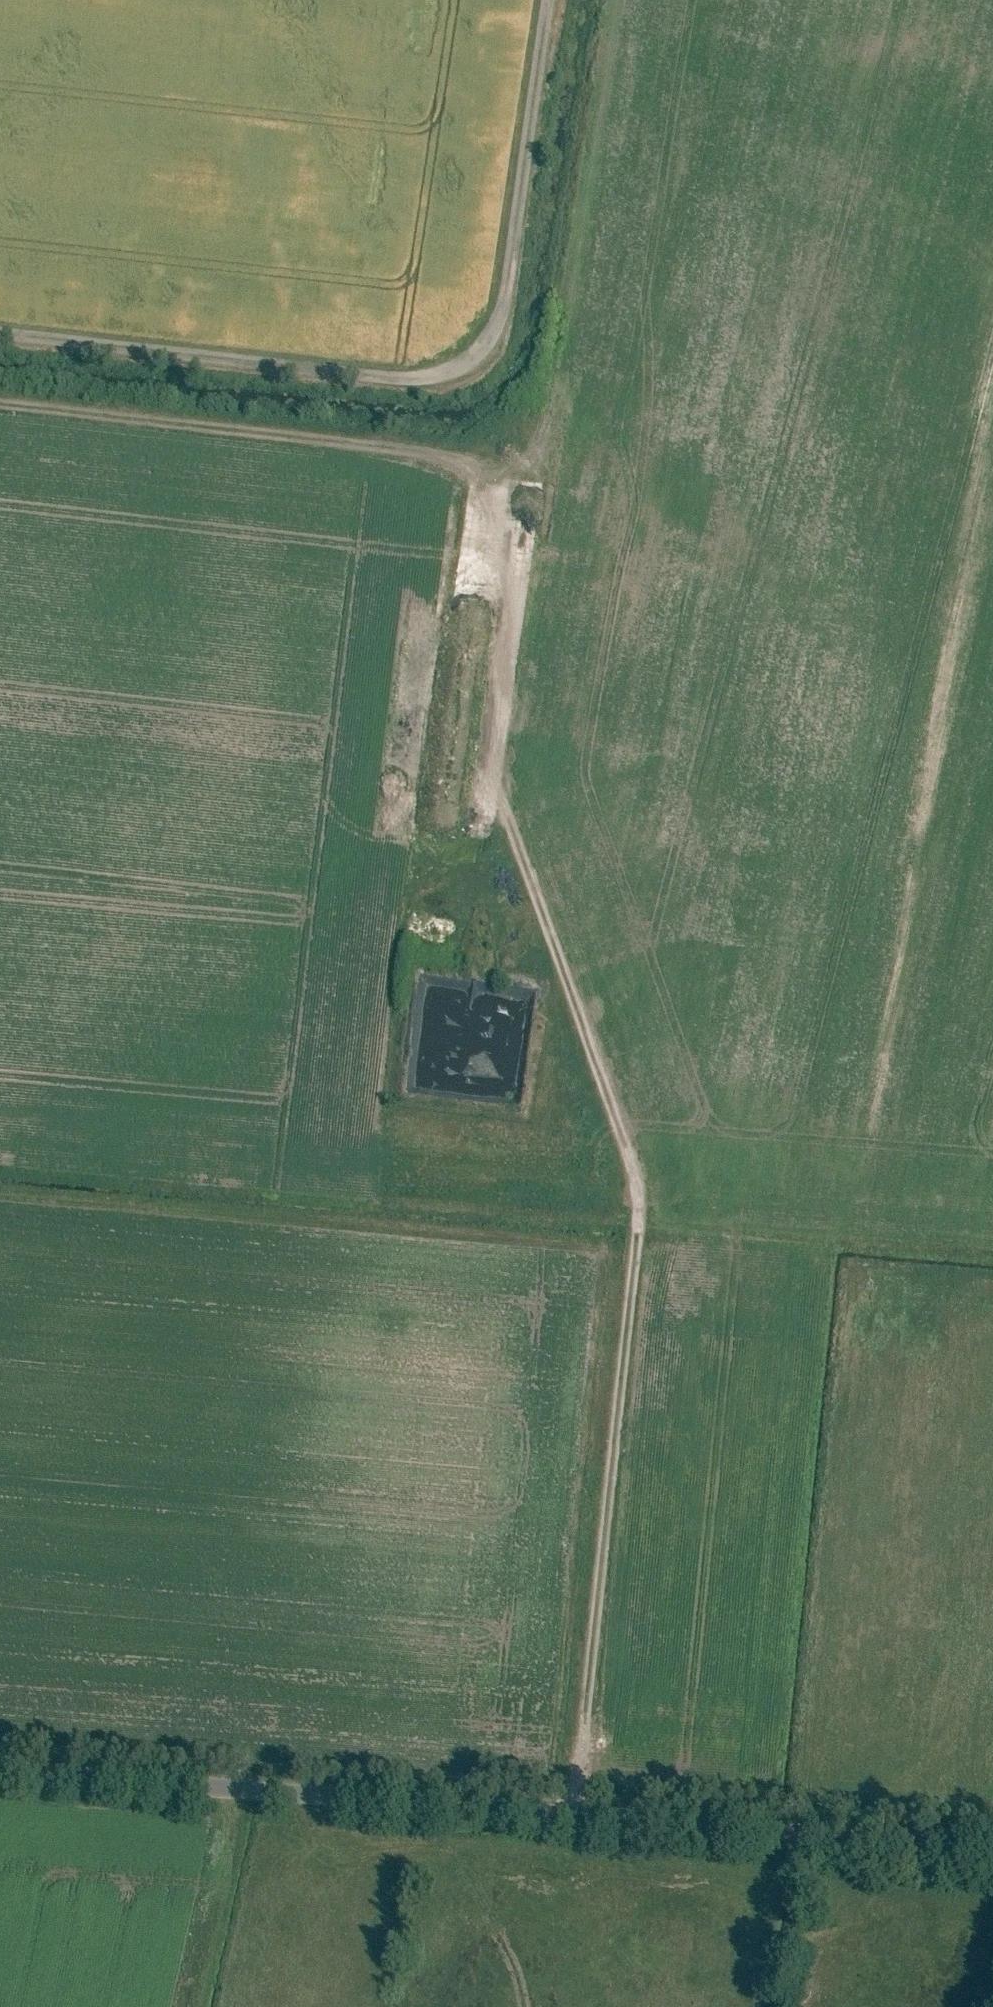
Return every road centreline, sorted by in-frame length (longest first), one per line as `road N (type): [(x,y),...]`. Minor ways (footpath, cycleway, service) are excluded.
road 1 (unclassified): [(992,1844),(0,1767)]

